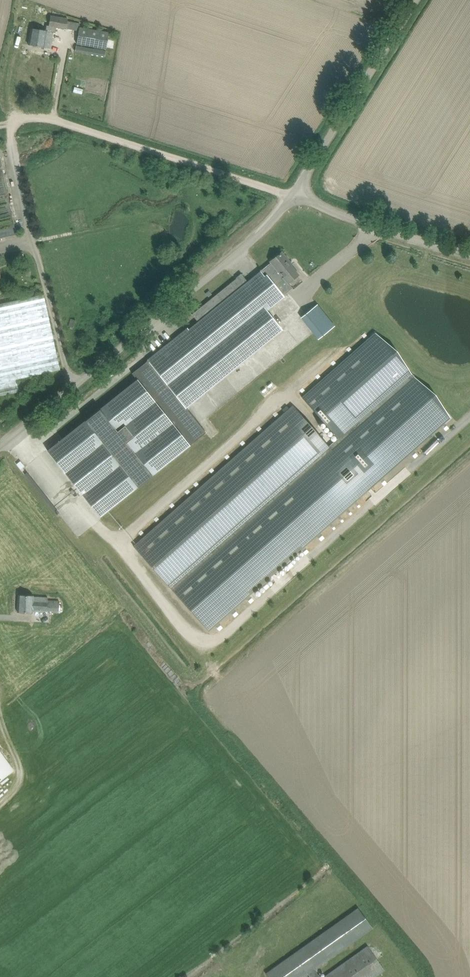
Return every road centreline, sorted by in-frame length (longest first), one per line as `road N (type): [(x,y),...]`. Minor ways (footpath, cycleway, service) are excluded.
road 1 (unclassified): [(0,445),(260,234),(293,194)]
road 2 (unclassified): [(293,194),(417,0)]
road 3 (unclassified): [(469,254),(293,194)]

